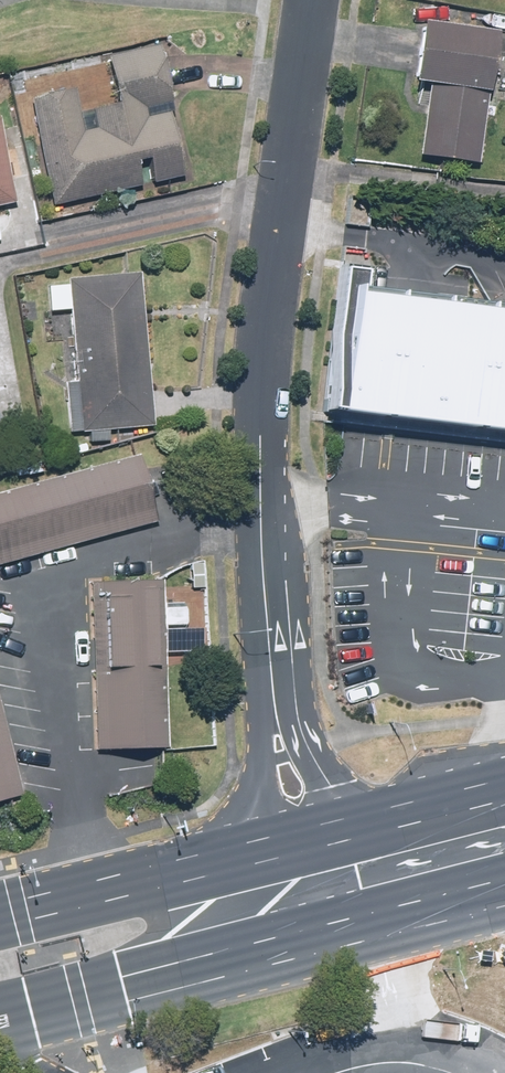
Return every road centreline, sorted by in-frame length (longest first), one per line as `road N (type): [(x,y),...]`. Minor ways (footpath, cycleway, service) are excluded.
road 1 (residential): [(276,700),(259,476),(260,362),(314,0)]
road 2 (primary): [(284,949),(0,1021)]
road 3 (primary): [(0,918),(261,850)]
road 4 (primary): [(355,827),(504,793)]
road 5 (residential): [(261,850),(276,700)]
road 6 (residential): [(276,700),(355,827)]
road 7 (primary): [(504,892),(382,925)]

